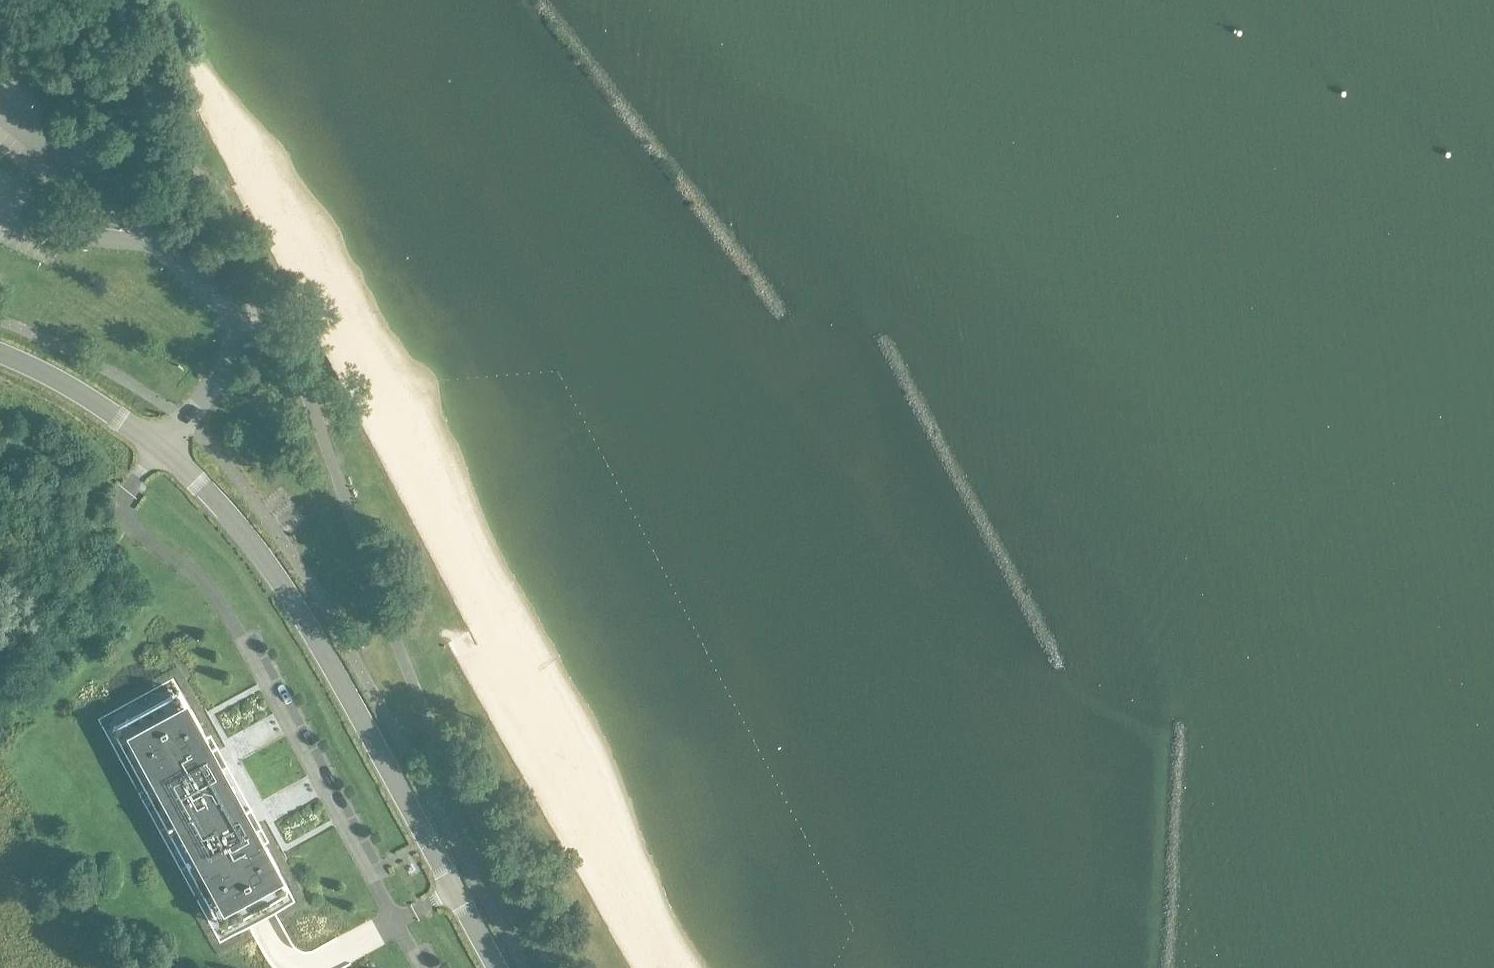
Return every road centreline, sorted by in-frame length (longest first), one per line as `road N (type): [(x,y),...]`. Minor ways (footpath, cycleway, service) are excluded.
road 1 (secondary): [(0,354),(160,445),(255,547),(314,637),(495,967)]

